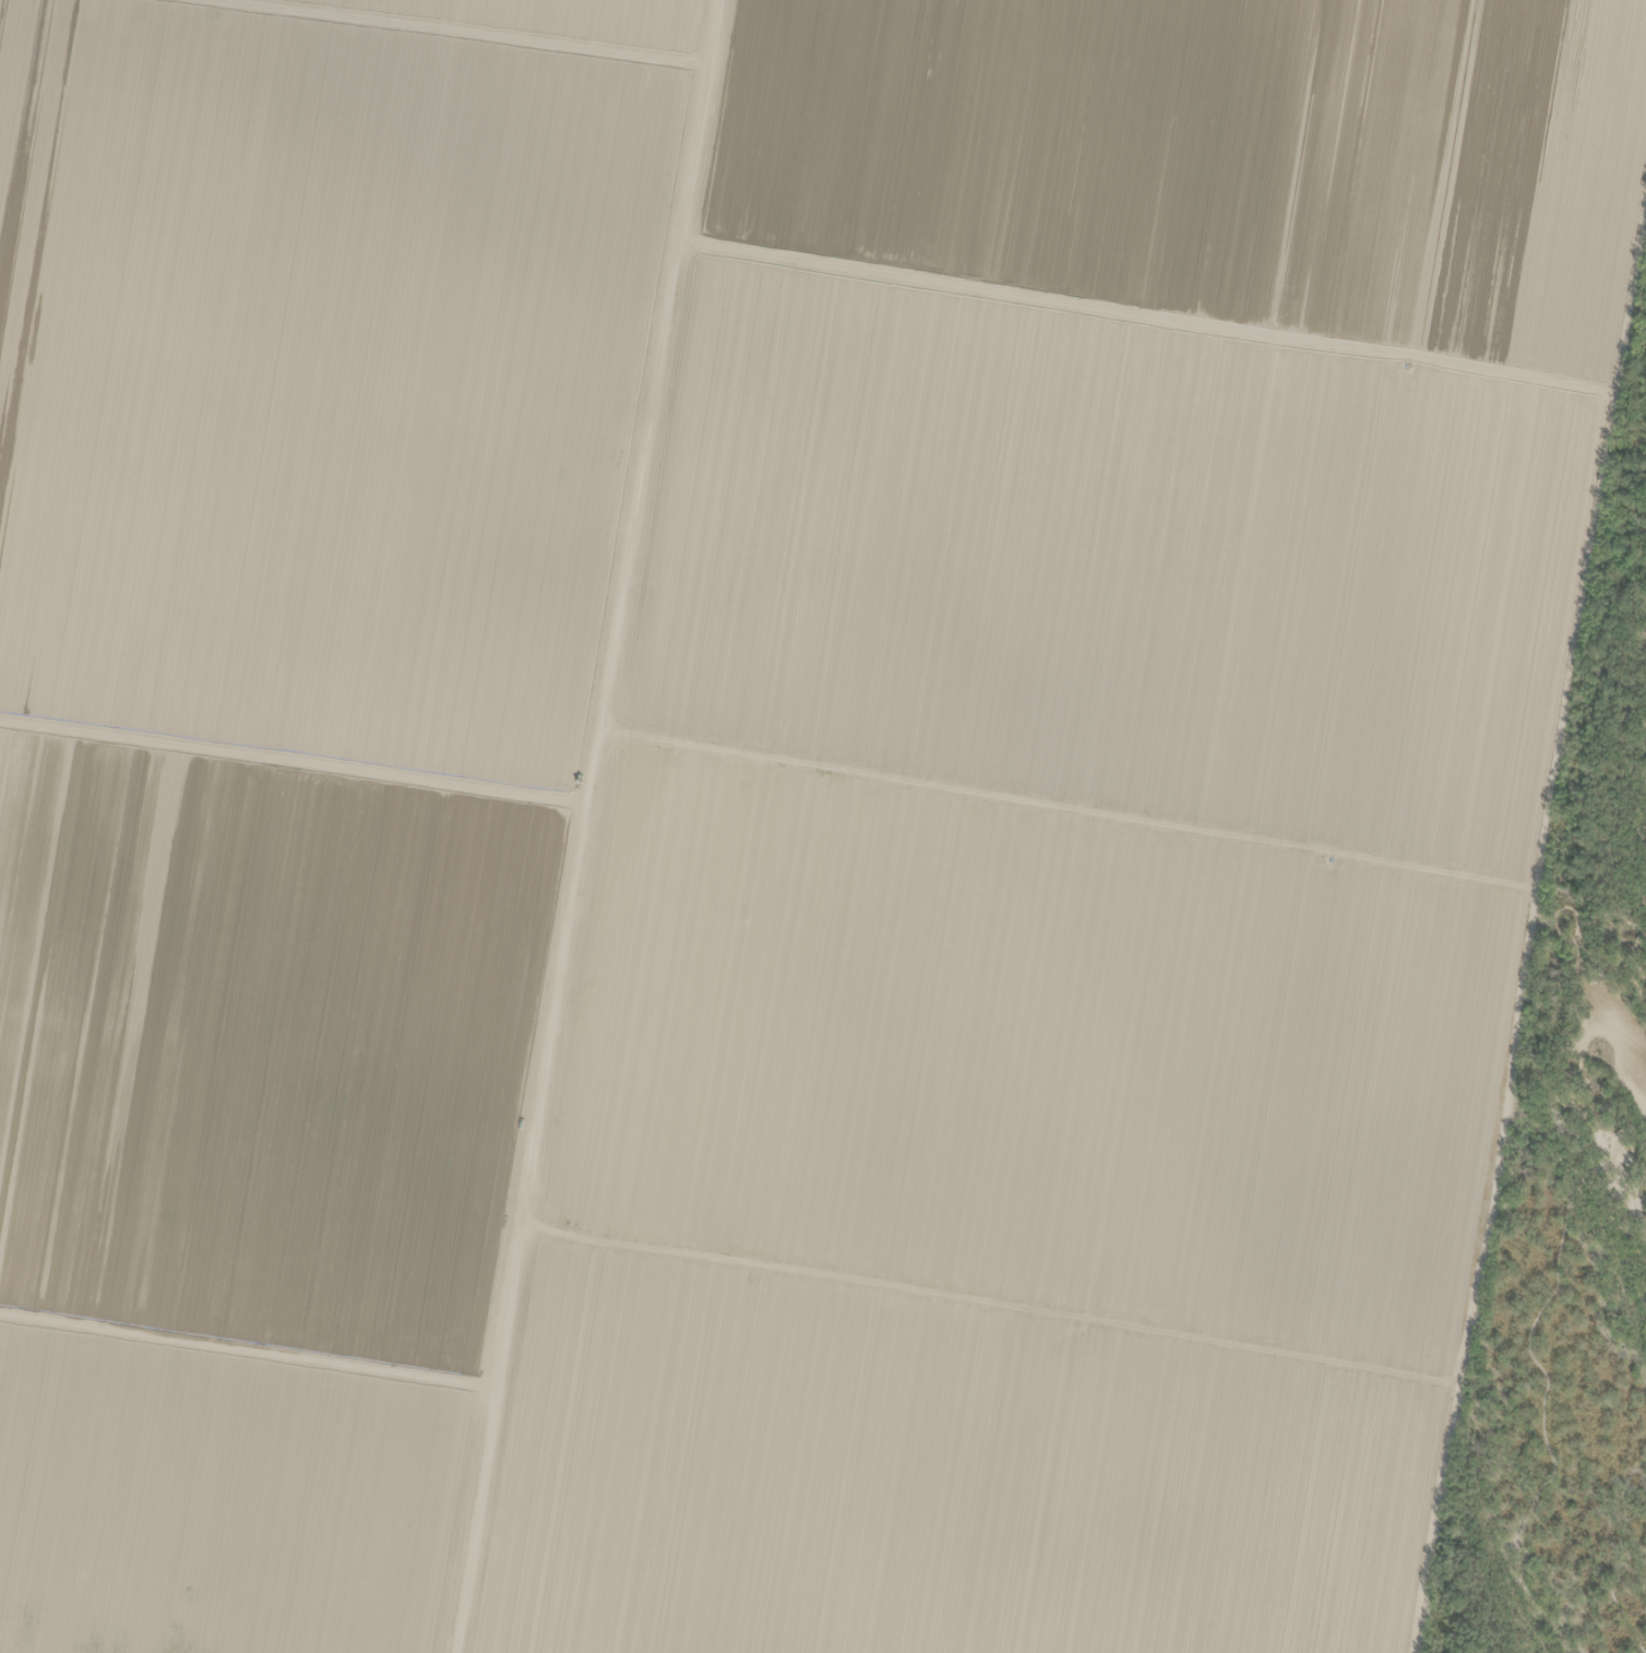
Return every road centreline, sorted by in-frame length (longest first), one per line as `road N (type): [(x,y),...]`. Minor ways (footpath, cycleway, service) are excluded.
road 1 (track): [(493,1652),(747,0)]

